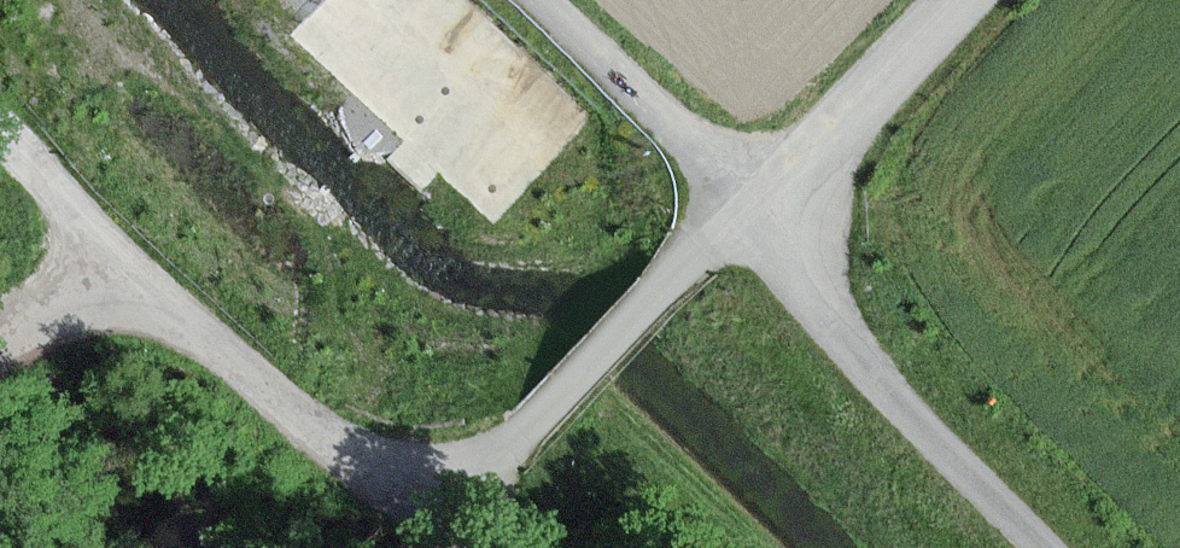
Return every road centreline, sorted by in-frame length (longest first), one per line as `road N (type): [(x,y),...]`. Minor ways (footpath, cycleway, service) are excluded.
road 1 (unclassified): [(0,131),(314,430),(396,466),(453,463),(517,441),(696,251),(755,213)]
road 2 (unclassified): [(755,213),(847,358),(1044,547)]
road 3 (unclassified): [(538,0),(755,213)]
road 4 (unclassified): [(755,213),(963,0)]
road 5 (track): [(122,245),(0,344)]

